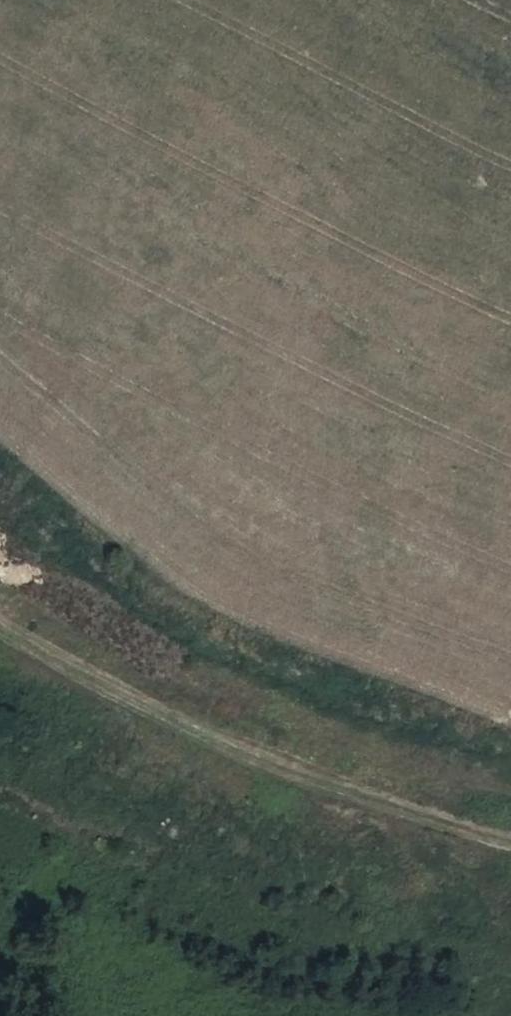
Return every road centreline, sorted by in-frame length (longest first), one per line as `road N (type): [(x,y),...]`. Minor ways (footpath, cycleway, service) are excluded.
road 1 (track): [(0,620),(428,821),(510,838)]

